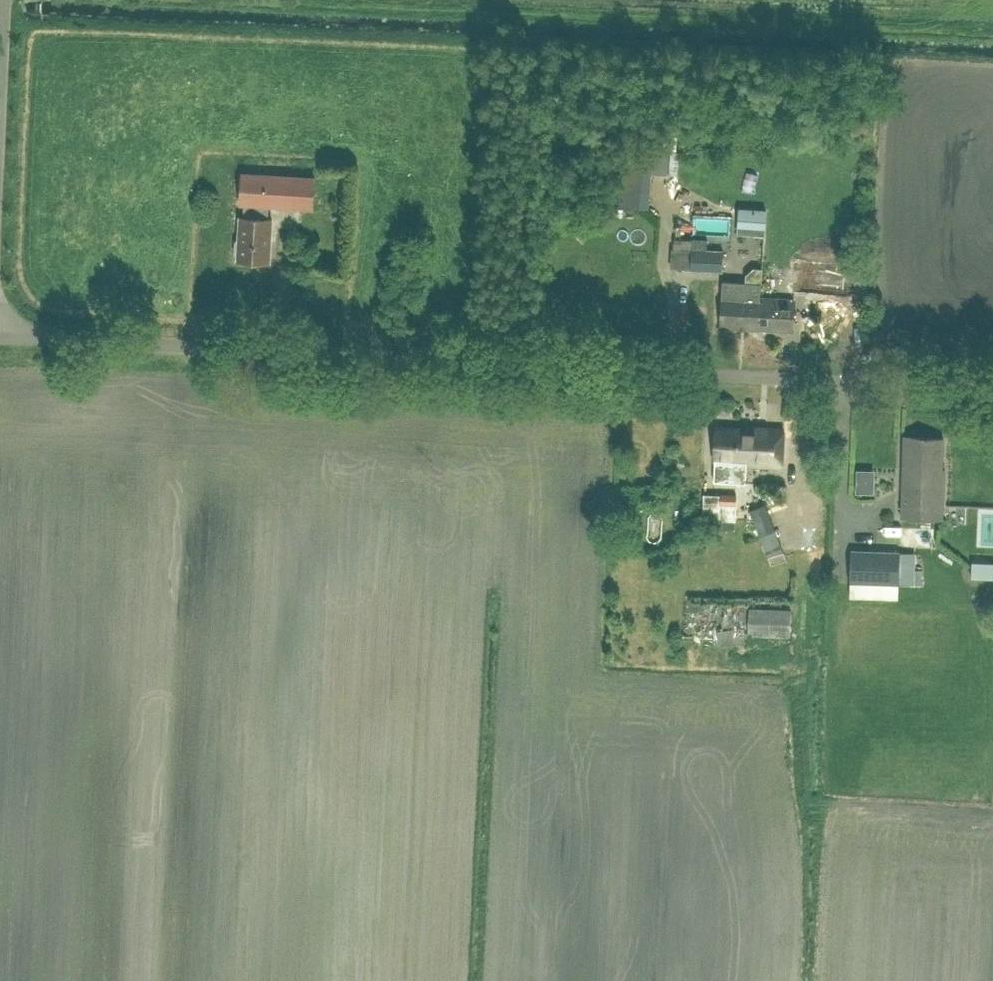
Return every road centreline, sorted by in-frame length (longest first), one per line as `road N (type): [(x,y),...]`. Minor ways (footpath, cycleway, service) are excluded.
road 1 (unclassified): [(0,335),(992,388)]
road 2 (unclassified): [(0,165),(7,0)]

